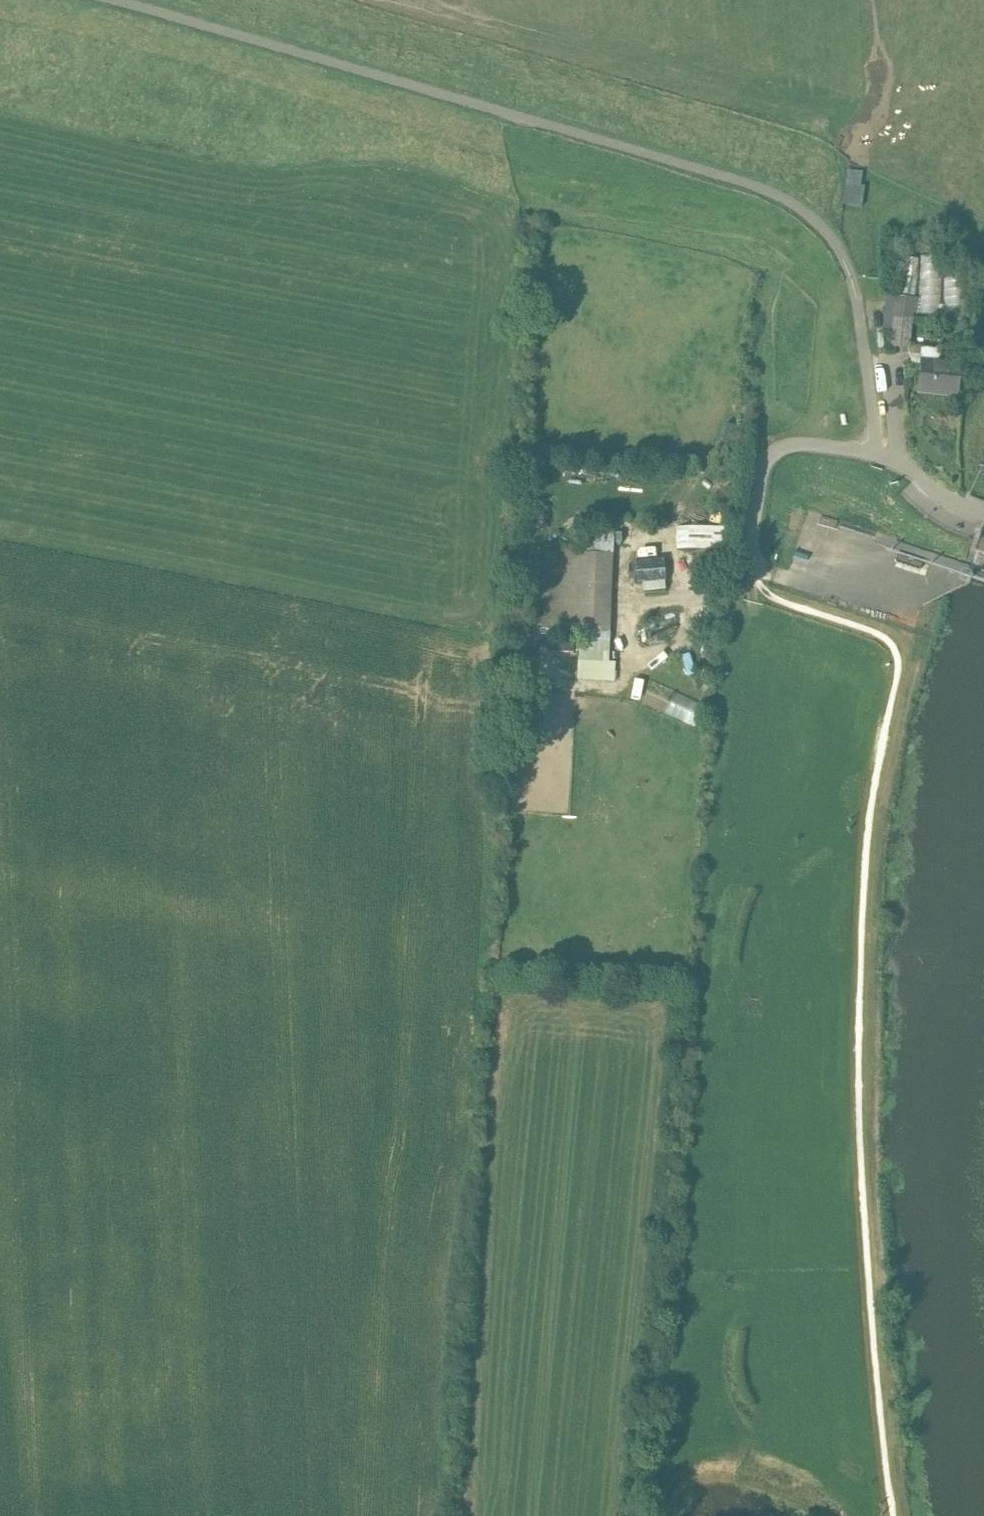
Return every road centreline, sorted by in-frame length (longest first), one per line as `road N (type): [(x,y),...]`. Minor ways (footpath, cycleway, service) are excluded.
road 1 (unclassified): [(983,513),(879,457),(799,442),(776,451),(760,477),(753,568)]

